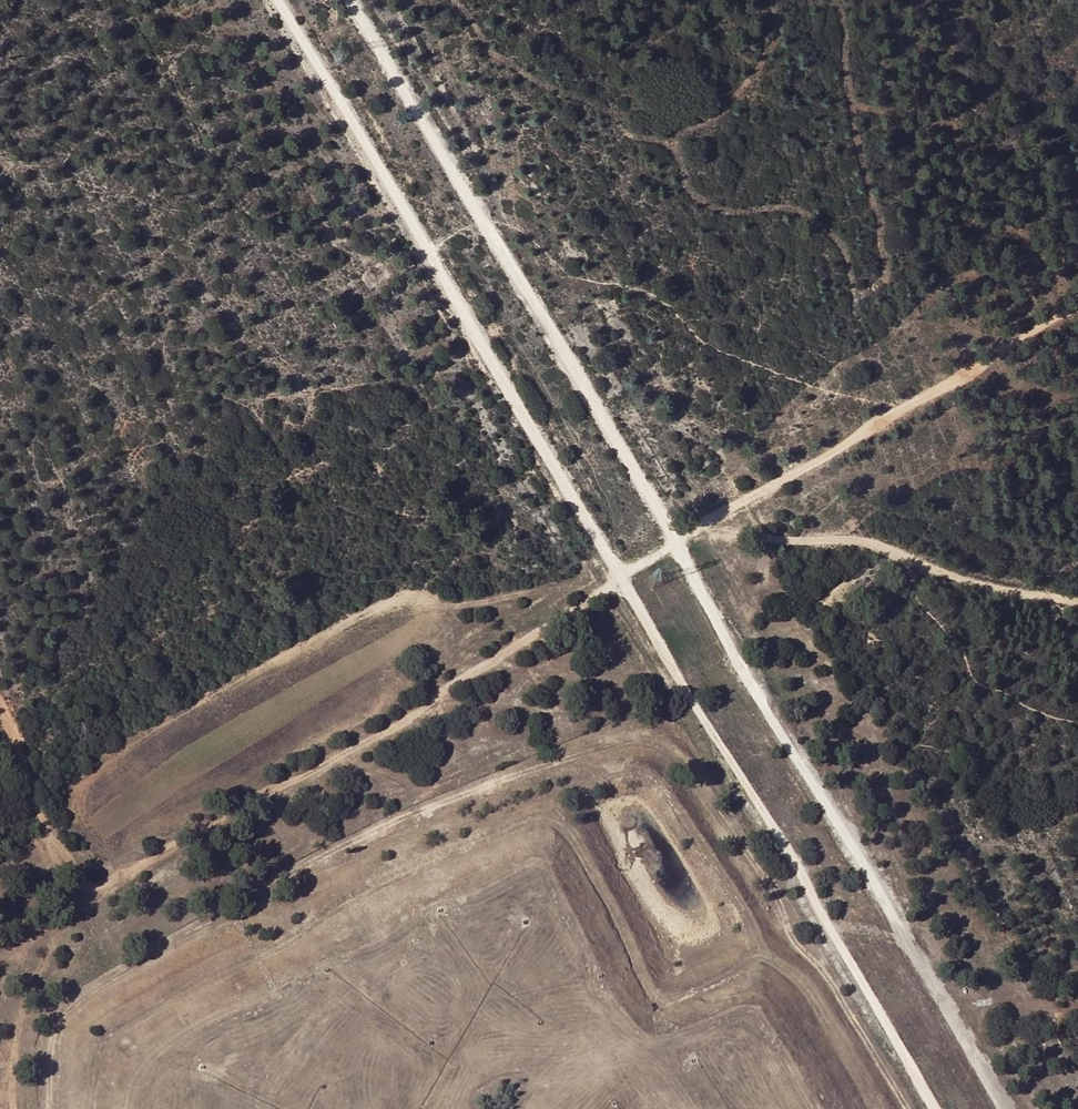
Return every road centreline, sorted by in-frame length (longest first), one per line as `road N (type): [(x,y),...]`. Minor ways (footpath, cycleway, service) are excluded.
road 1 (track): [(350,0),(1004,1108)]
road 2 (track): [(907,1108),(713,802),(672,755),(642,742),(414,814),(278,881),(102,986),(73,1007),(51,1040),(51,1108)]
road 3 (track): [(275,0),(621,578)]
road 4 (track): [(621,578),(937,1108)]
road 5 (track): [(621,578),(101,887)]
road 6 (track): [(1077,313),(909,404),(621,578)]
road 7 (track): [(1077,596),(931,570),(860,539),(710,524)]
road 8 (track): [(101,887),(81,880),(45,824),(0,694)]
road 9 (track): [(0,967),(57,911),(101,887)]

